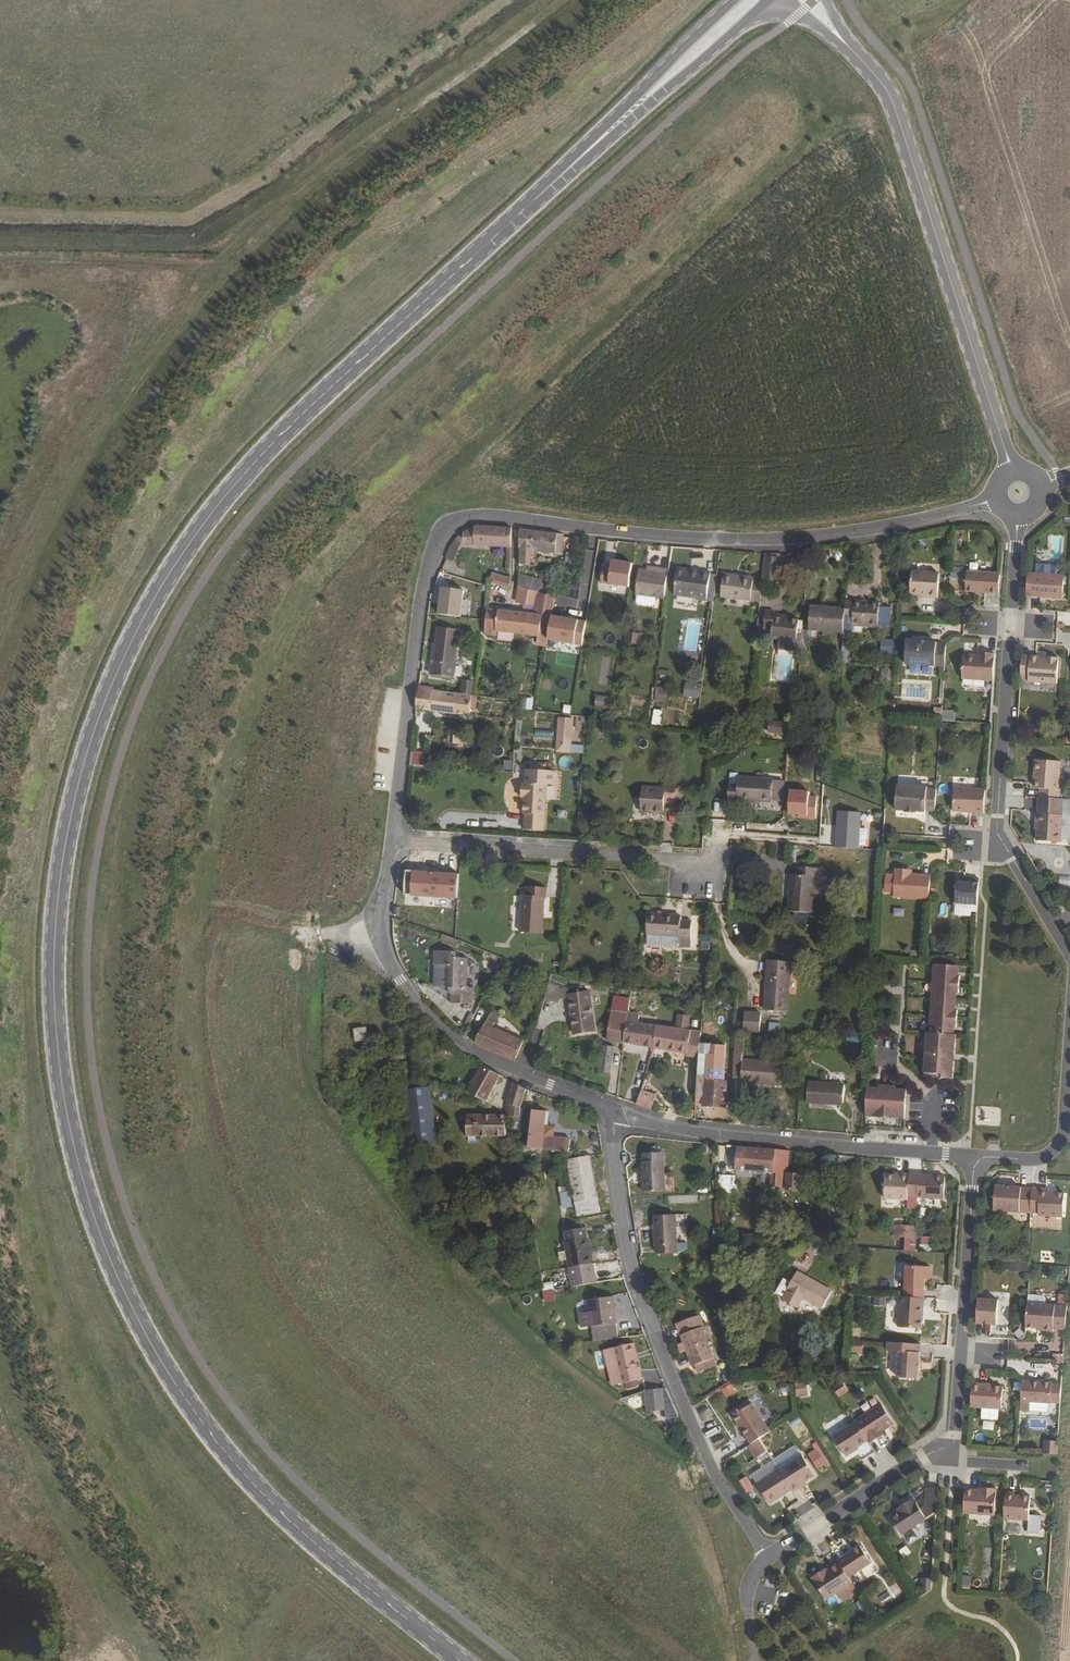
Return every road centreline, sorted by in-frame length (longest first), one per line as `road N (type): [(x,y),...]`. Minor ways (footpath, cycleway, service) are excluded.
road 1 (tertiary): [(751,0),(326,392),(221,500),(158,592),(121,663),(67,829),(53,975),(60,1071),(88,1197),(121,1285),(177,1386),(238,1467),(313,1541),(461,1660)]
road 2 (residential): [(392,842),(428,563),(451,525),(465,519),(737,540),(857,532),(1019,492)]
road 3 (track): [(712,1468),(675,1448),(527,1327),(402,1199),(321,1087),(304,1047),(302,997),(314,934)]
road 4 (residential): [(1019,492),(892,100),(810,0)]
road 5 (tertiary): [(974,1156),(955,1439),(767,1557)]
road 6 (tertiary): [(1019,492),(997,832),(1069,959)]
road 7 (residential): [(614,1114),(622,1213),(651,1321),(712,1468),(767,1557)]
road 8 (residential): [(614,1114),(463,1044),(403,987),(378,929),(392,842)]
road 9 (residential): [(974,1156),(705,1134),(614,1114)]
road 10 (residential): [(392,842),(670,861),(697,879)]
road 11 (tertiary): [(1069,1036),(1063,1131),(1051,1155),(974,1156)]
road 12 (track): [(378,917),(314,934),(204,916)]

